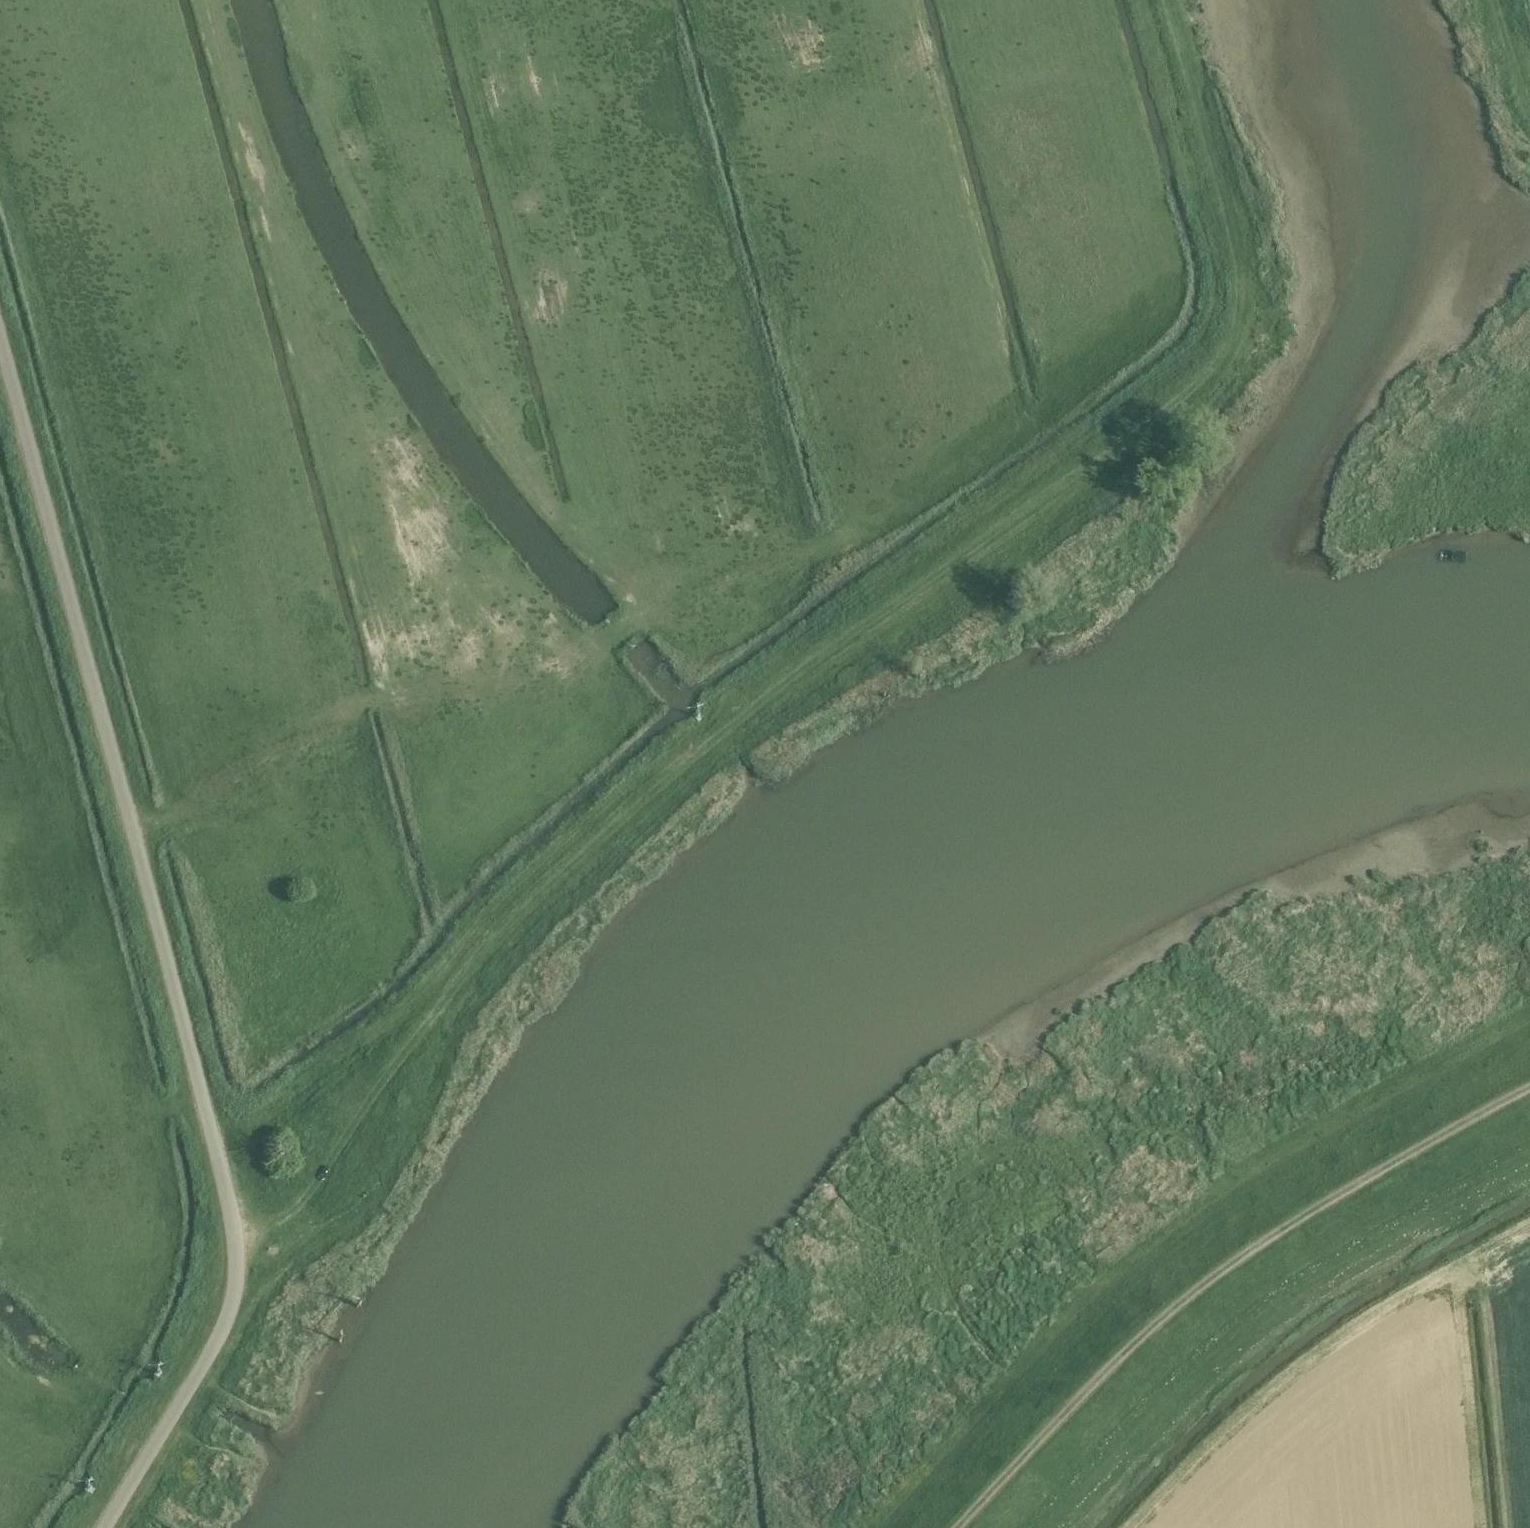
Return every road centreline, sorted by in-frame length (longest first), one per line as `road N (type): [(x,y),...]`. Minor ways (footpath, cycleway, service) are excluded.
road 1 (unclassified): [(110,1527),(222,1337),(237,1276),(208,1117),(0,342)]
road 2 (track): [(1529,1102),(1214,1273),(962,1527)]

